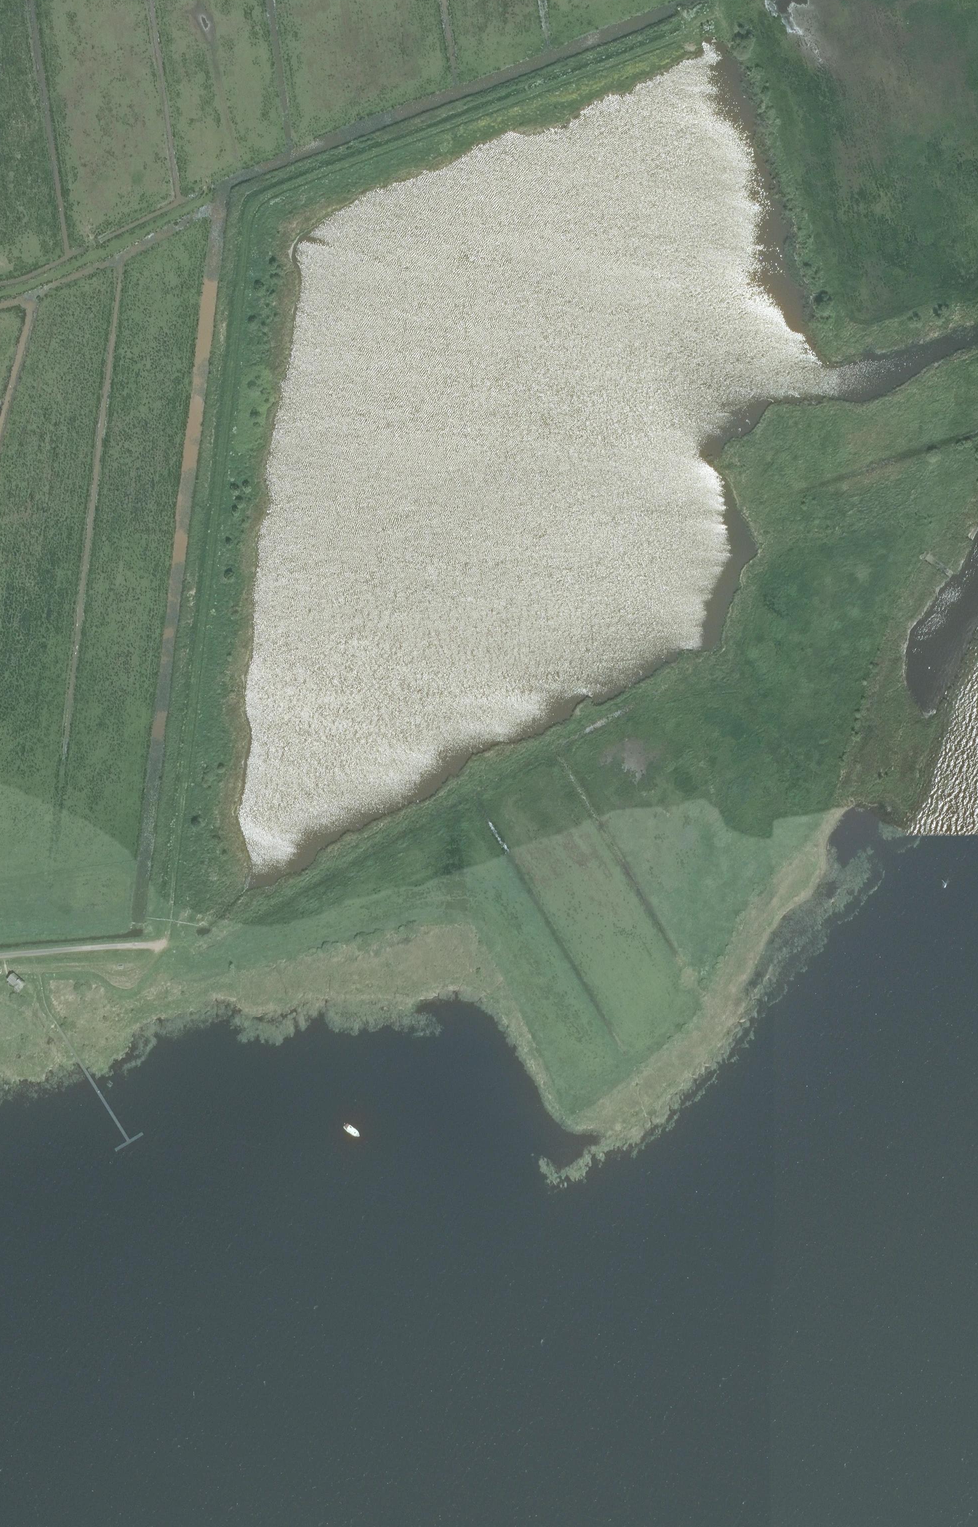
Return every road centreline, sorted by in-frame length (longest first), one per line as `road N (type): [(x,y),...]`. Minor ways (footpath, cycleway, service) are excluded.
road 1 (track): [(161,943),(253,206),(674,38),(713,15),(722,0)]
road 2 (track): [(209,194),(104,251),(0,294)]

